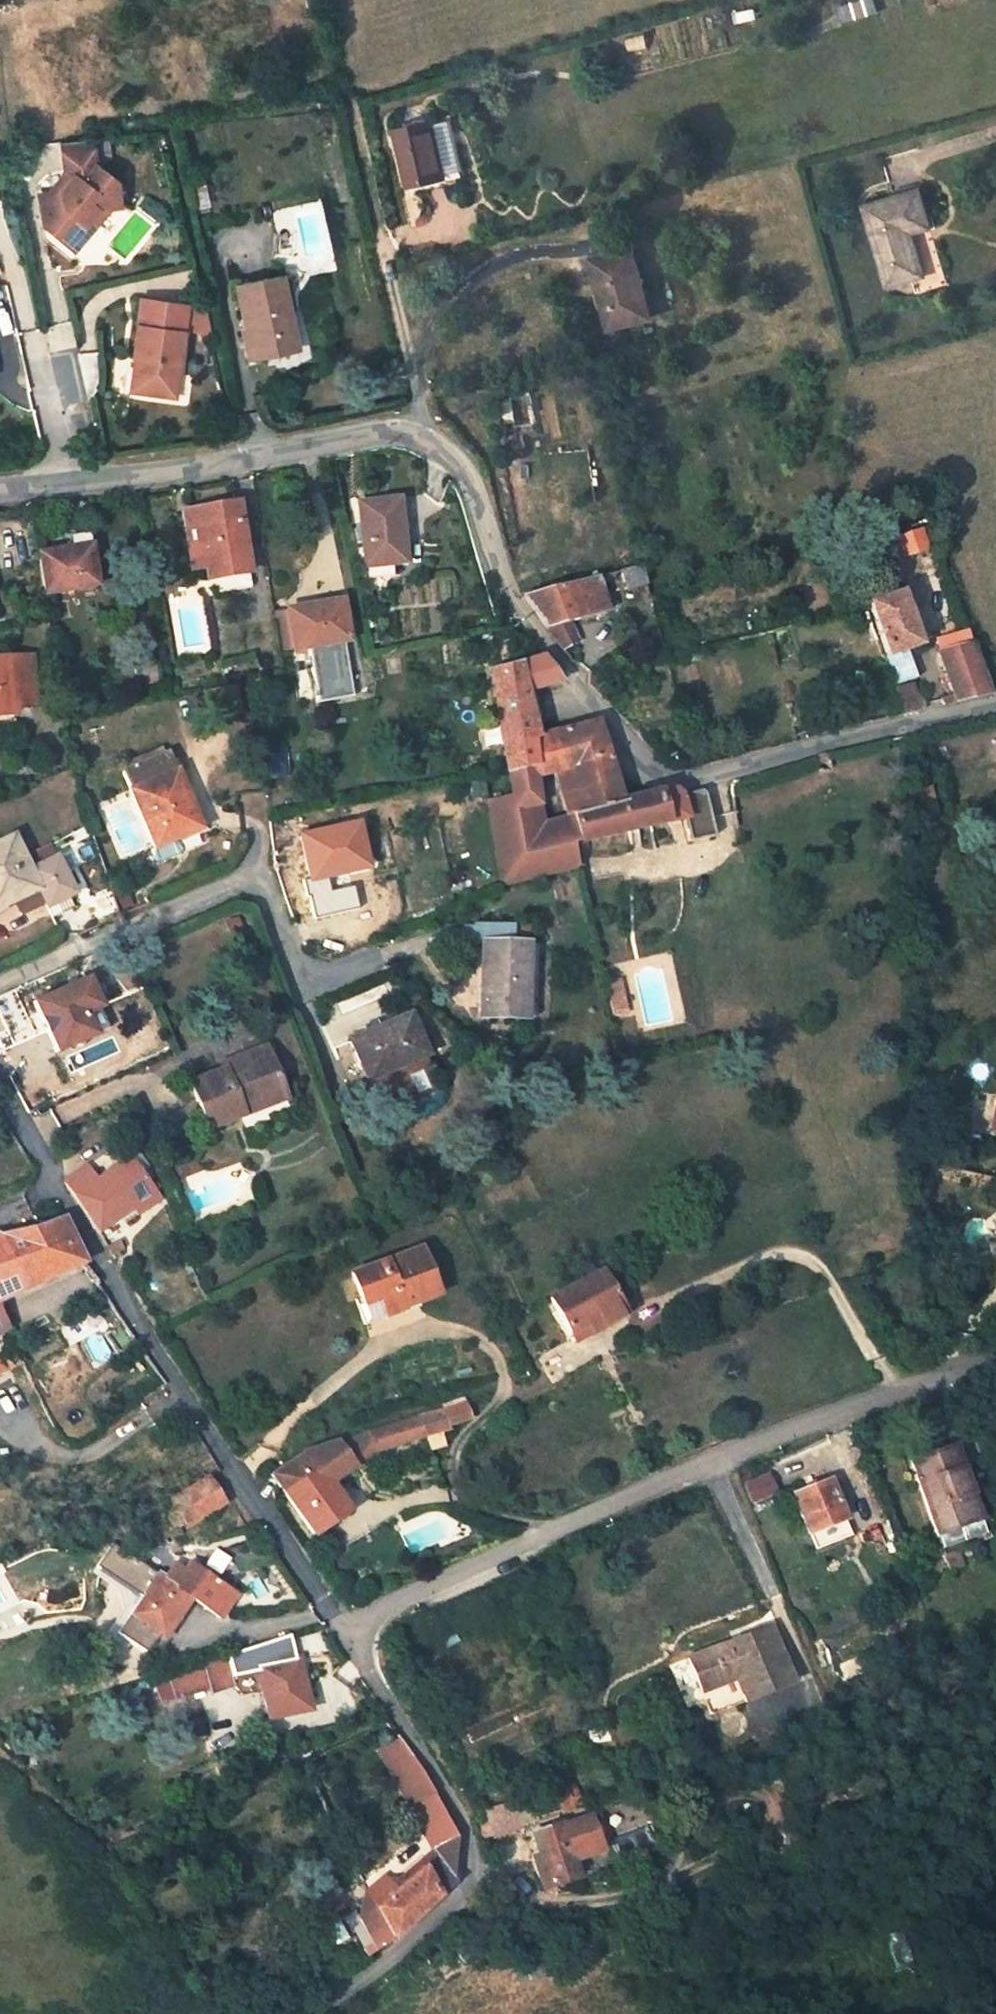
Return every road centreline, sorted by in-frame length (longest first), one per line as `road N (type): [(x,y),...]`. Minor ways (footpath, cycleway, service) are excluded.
road 1 (residential): [(64,483),(380,434),(422,442),(455,464),(477,502),(526,626),(664,782),(995,708)]
road 2 (residential): [(342,1626),(779,1432),(995,1358)]
road 3 (residential): [(0,1085),(97,1262),(342,1626)]
road 4 (unclassified): [(301,2013),(415,1940),(463,1883),(470,1850),(451,1802),(342,1626)]
road 5 (residential): [(0,983),(247,881),(269,890),(298,966),(316,978),(374,959)]
road 6 (residential): [(38,349),(64,483)]

